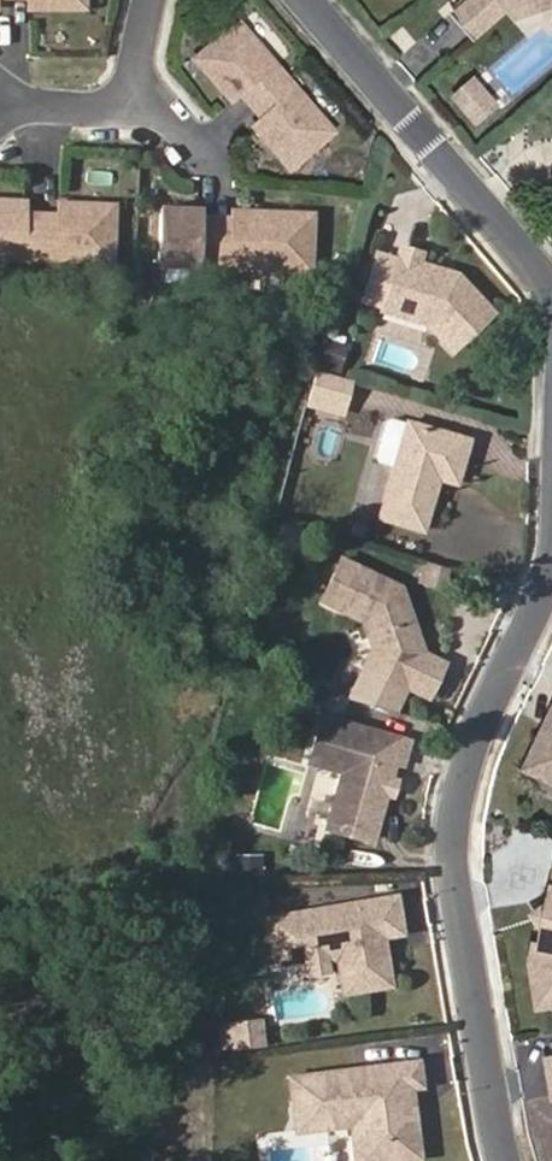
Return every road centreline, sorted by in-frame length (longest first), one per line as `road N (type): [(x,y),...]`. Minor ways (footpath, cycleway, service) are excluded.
road 1 (residential): [(551,584),(486,713),(453,826),(462,918),(506,1160)]
road 2 (residential): [(303,0),(551,288)]
road 3 (residential): [(0,104),(133,105)]

